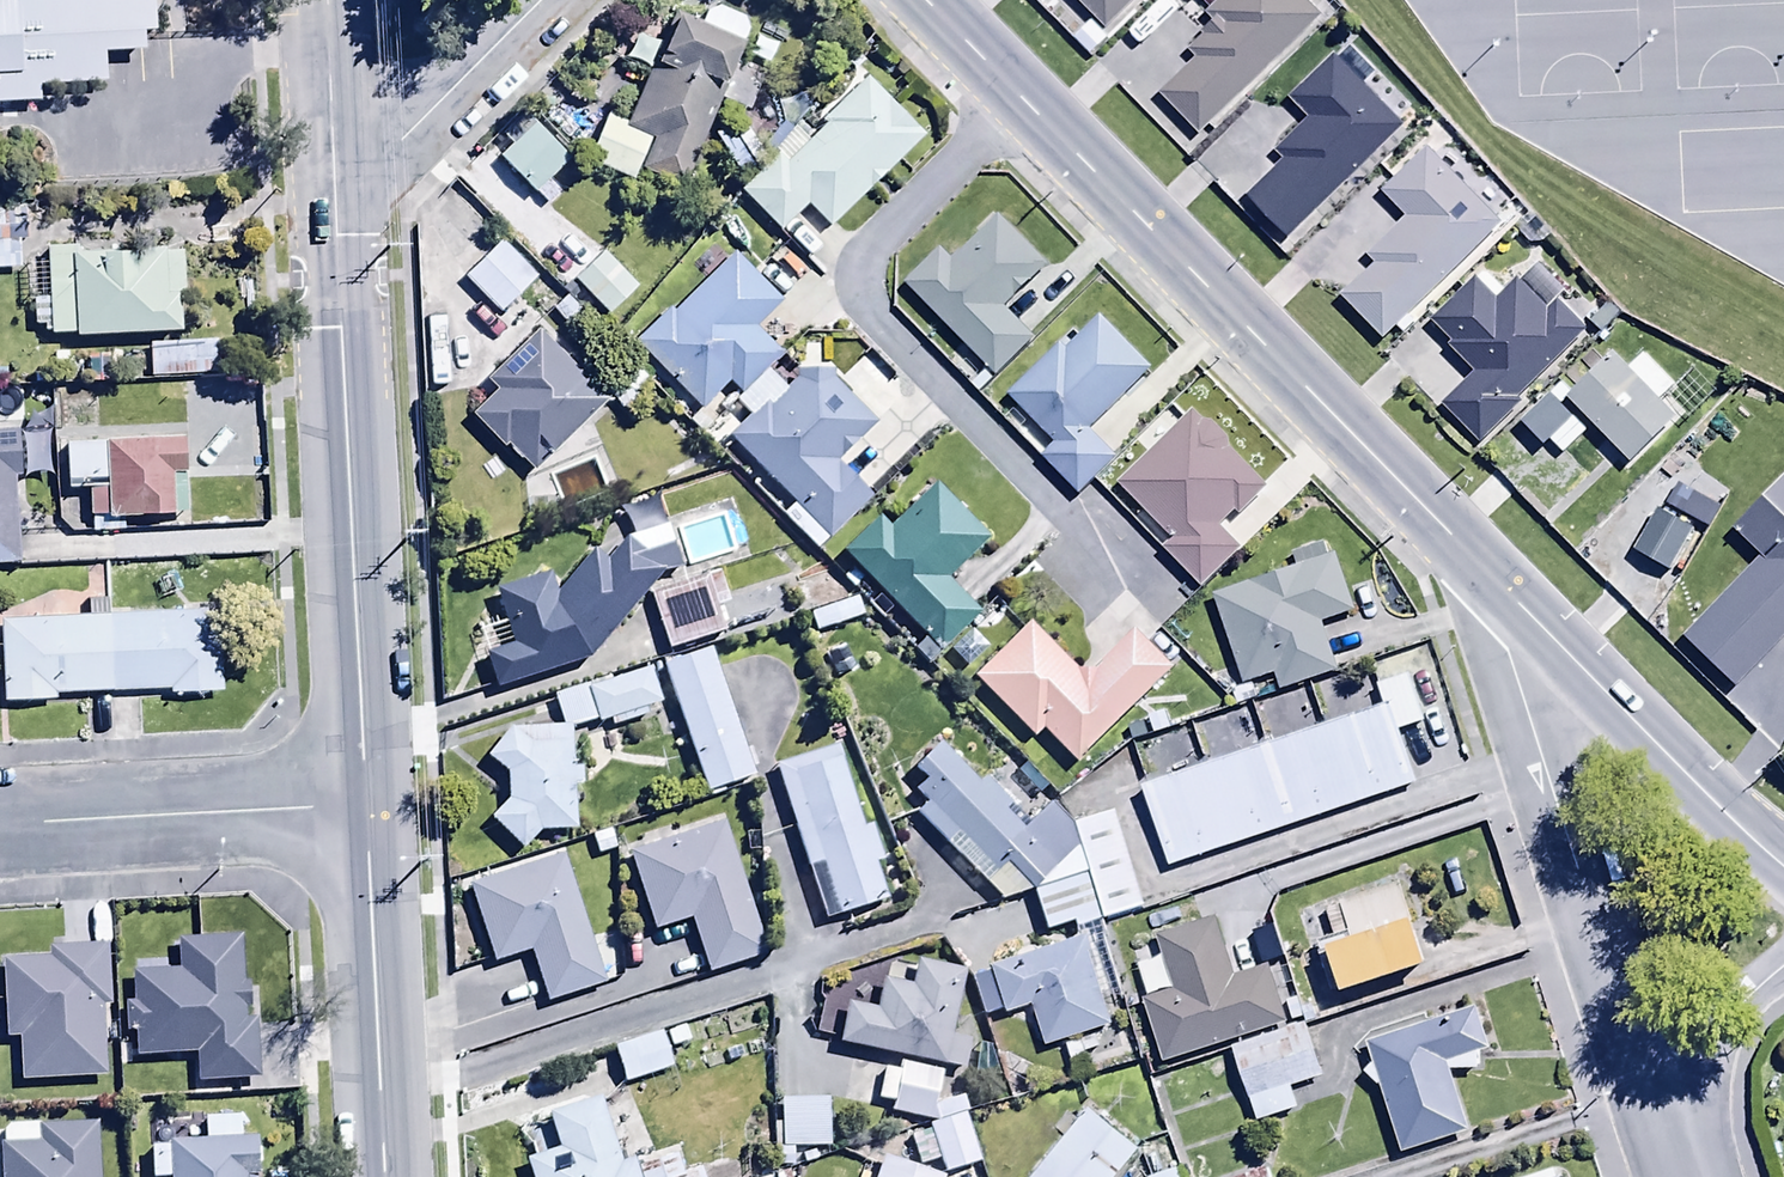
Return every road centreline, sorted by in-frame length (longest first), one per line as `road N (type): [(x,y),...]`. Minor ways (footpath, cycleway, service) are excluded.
road 1 (residential): [(1016,93),(867,243),(849,279),(852,305),(1164,612)]
road 2 (residential): [(1675,1132),(1454,540)]
road 3 (tertiary): [(1016,93),(1454,540)]
road 4 (tertiary): [(370,803),(343,194)]
road 5 (tertiary): [(1454,540),(1783,871)]
road 6 (tertiary): [(386,1176),(370,803)]
road 7 (residential): [(370,803),(0,823)]
road 8 (residential): [(553,0),(343,194)]
road 9 (residential): [(1675,1132),(1693,1055),(1742,990),(1783,959)]
road 10 (tertiary): [(343,194),(337,0)]
road 11 (tertiary): [(924,0),(1016,93)]

